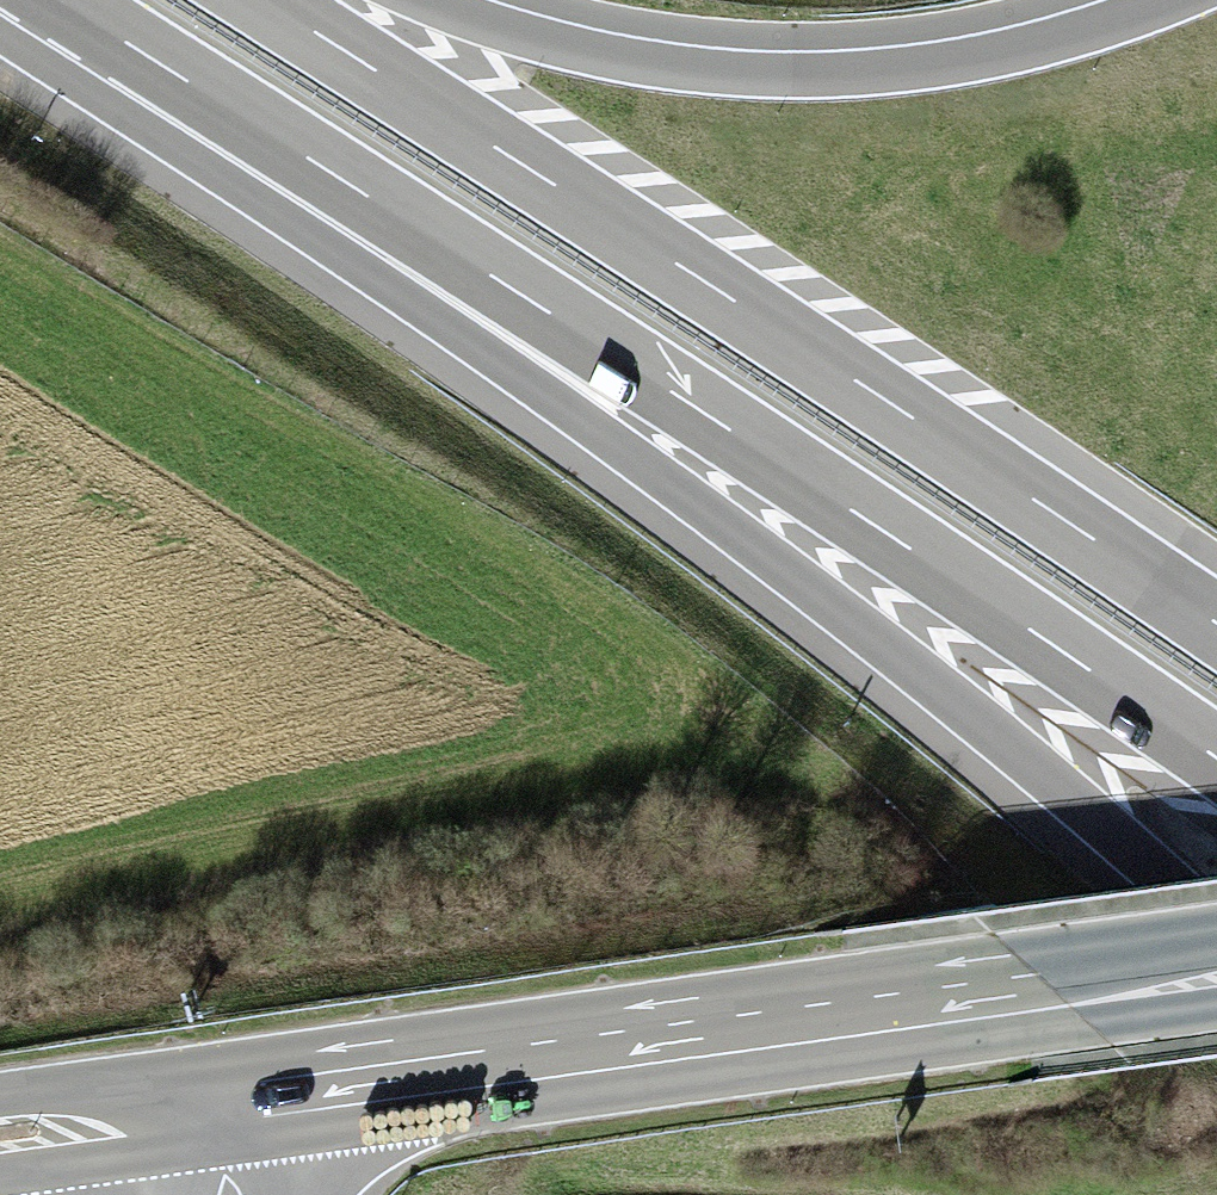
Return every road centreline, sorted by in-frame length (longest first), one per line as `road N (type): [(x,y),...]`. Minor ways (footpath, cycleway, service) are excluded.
road 1 (motorway): [(81,13),(935,689),(1216,934)]
road 2 (motorway): [(81,13),(603,347),(1216,760)]
road 3 (motorway): [(1216,631),(269,0)]
road 4 (primary): [(259,1098),(1216,966)]
road 5 (motorway): [(1151,0),(958,57),(793,69),(616,51),(439,0)]
road 6 (primary): [(0,1134),(158,1113)]

